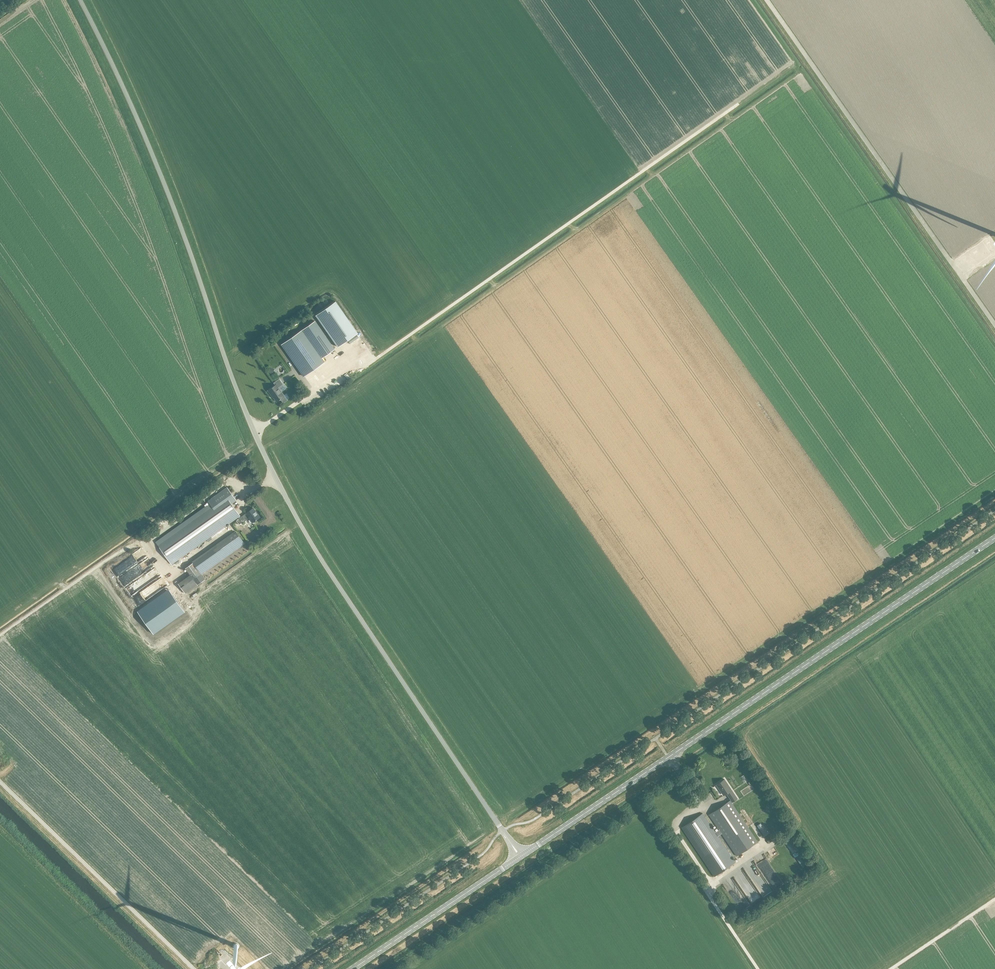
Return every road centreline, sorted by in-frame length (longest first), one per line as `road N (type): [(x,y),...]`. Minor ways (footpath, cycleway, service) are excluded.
road 1 (tertiary): [(520,857),(275,478),(170,197),(81,0)]
road 2 (secondary): [(520,857),(994,538)]
road 3 (track): [(336,369),(368,365),(738,104)]
road 4 (track): [(769,0),(994,323)]
road 5 (track): [(0,636),(130,546),(146,547),(169,577),(232,531)]
road 6 (track): [(0,781),(194,968)]
road 7 (secondary): [(353,968),(520,857)]
road 8 (track): [(138,544),(229,483),(254,490)]

